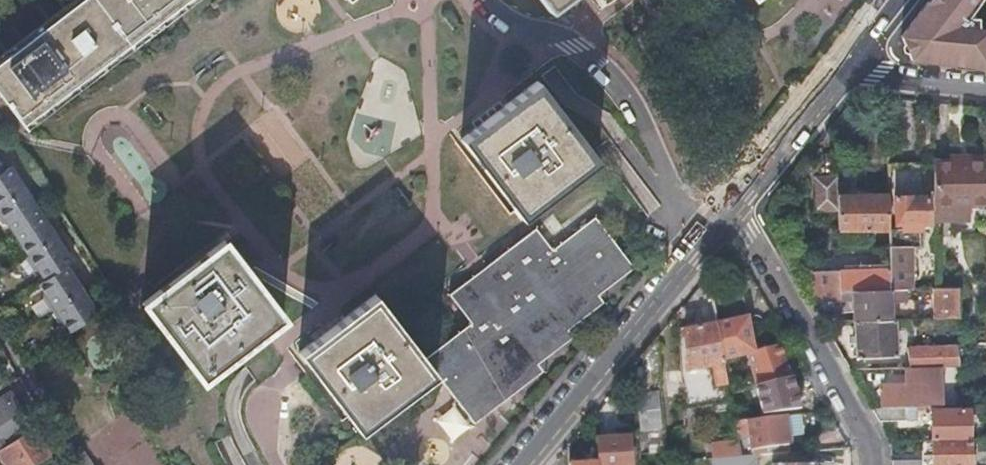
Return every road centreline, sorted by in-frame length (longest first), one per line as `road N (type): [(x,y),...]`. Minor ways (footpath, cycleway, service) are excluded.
road 1 (residential): [(713,231),(692,215),(635,101),(597,58),(532,33),(485,0)]
road 2 (tertiary): [(713,231),(519,464)]
road 3 (residential): [(872,464),(871,441),(731,209)]
road 4 (tertiary): [(840,73),(731,209)]
road 5 (residential): [(0,336),(83,464)]
road 6 (residential): [(985,89),(840,73)]

